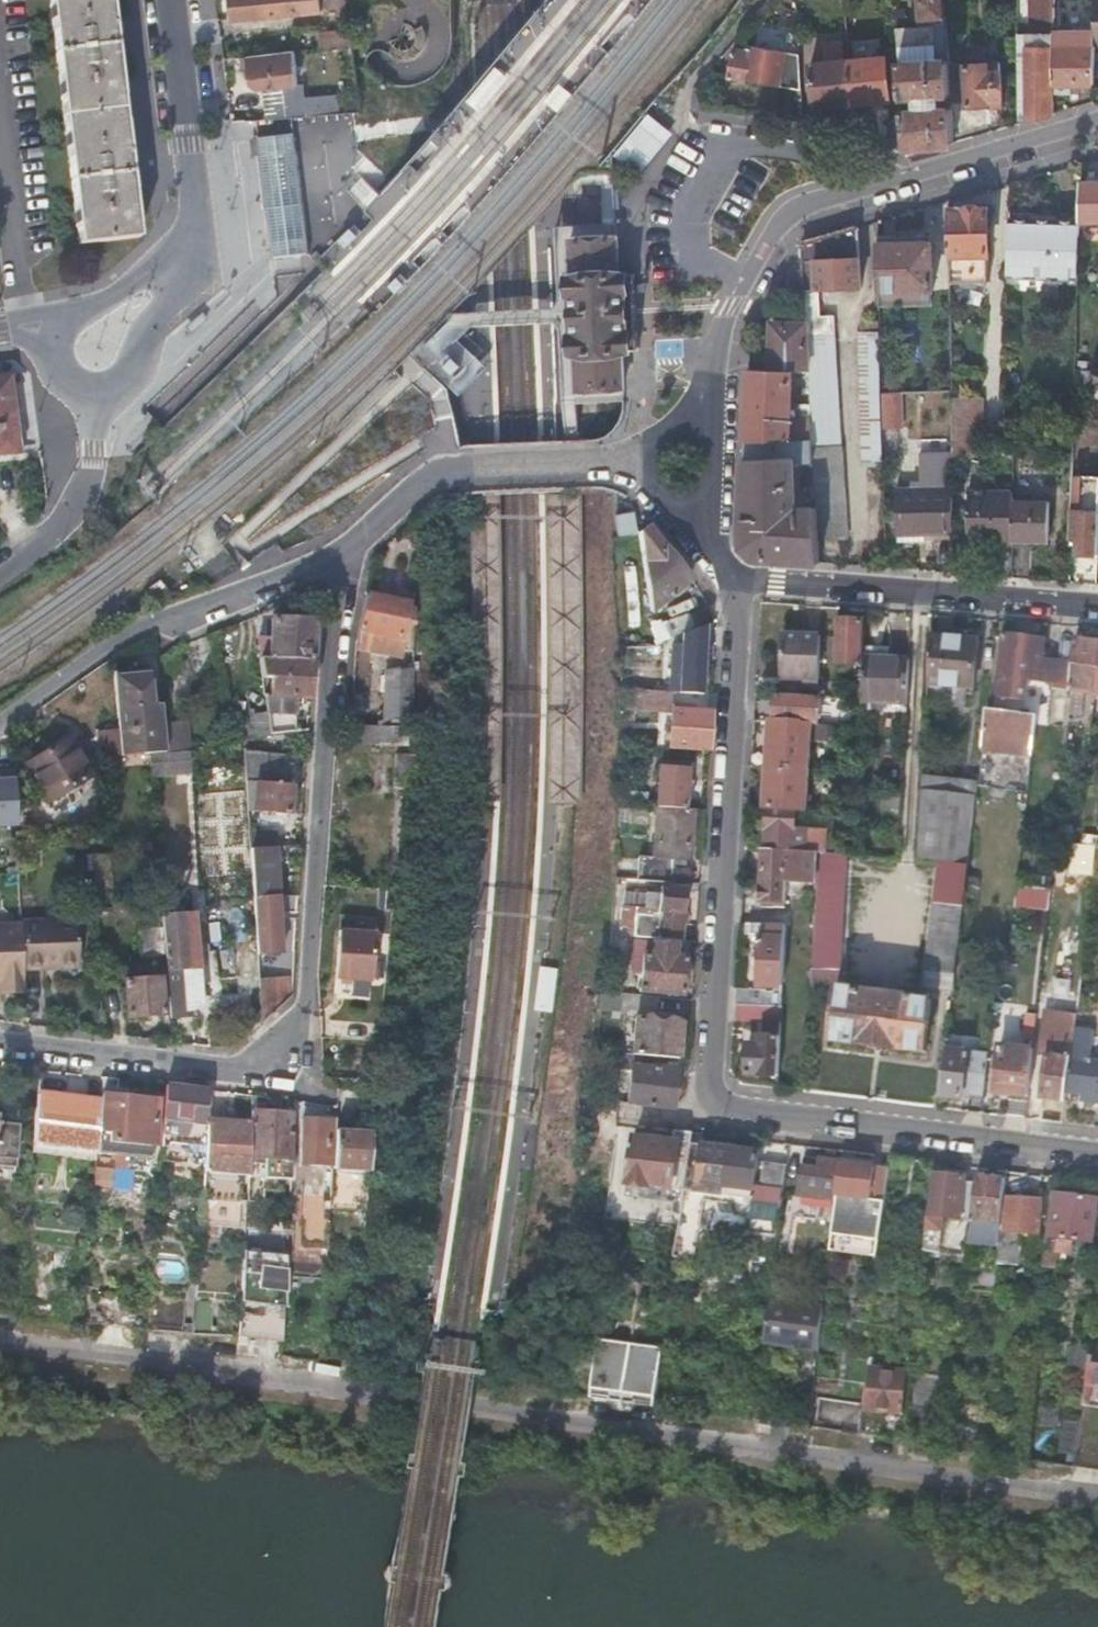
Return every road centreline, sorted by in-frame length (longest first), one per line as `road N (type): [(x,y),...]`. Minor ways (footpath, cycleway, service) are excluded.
road 1 (residential): [(1097,1503),(710,1451),(266,1373),(0,1353)]
road 2 (residential): [(1097,1159),(719,1104),(713,1087),(739,582)]
road 3 (residential): [(0,1040),(238,1063),(284,1050),(306,1014),(339,557)]
road 4 (residential): [(693,436),(727,315),(793,213),(1097,132)]
road 5 (residential): [(0,728),(120,639),(339,557)]
road 6 (residential): [(739,582),(1097,610)]
road 7 (residential): [(339,557),(418,482),(444,472),(596,463),(638,471)]
road 8 (residential): [(193,244),(174,0)]
road 9 (residential): [(0,577),(72,530),(87,508),(97,394)]
road 10 (residential): [(97,394),(134,367),(156,318),(173,302),(193,244)]
road 11 (residential): [(193,244),(121,294),(53,323)]

